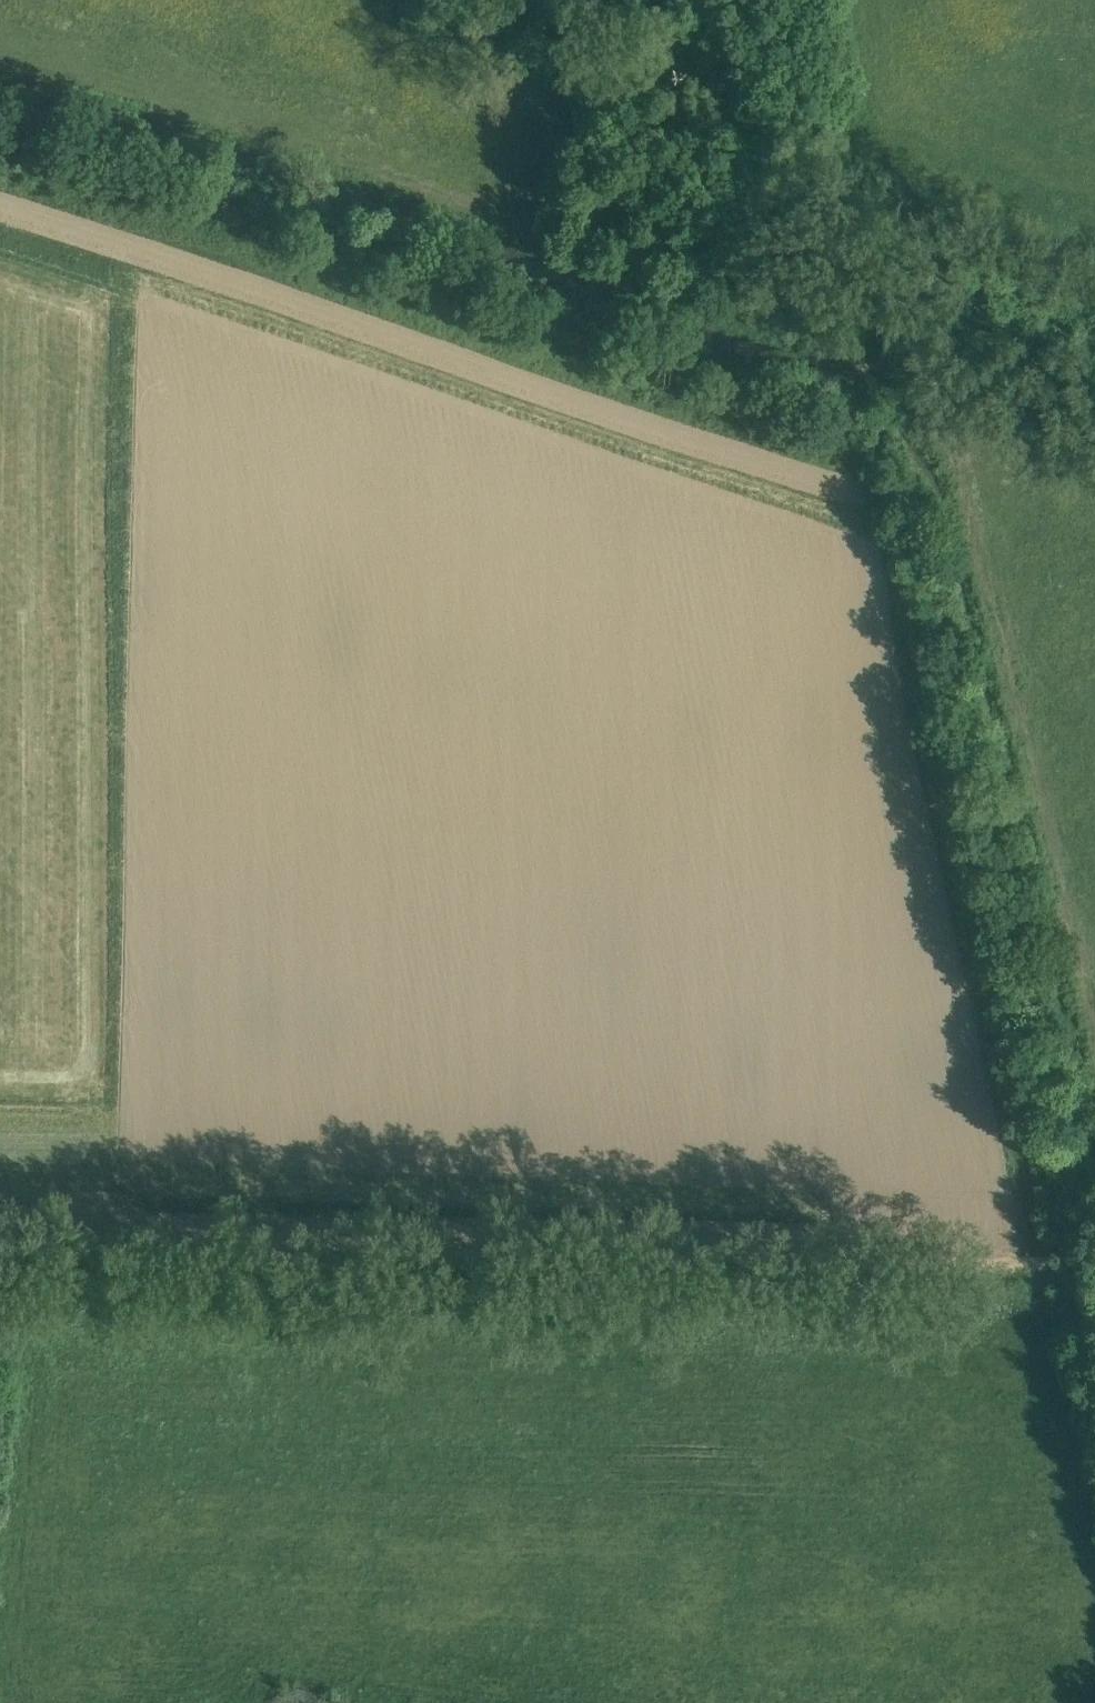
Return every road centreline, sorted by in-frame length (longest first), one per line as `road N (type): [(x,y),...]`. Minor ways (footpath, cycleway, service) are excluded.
road 1 (track): [(0,1266),(266,1254),(1080,1262)]
road 2 (track): [(799,338),(872,374),(887,412),(1087,1291)]
road 3 (track): [(799,338),(753,320),(794,164),(785,0)]

